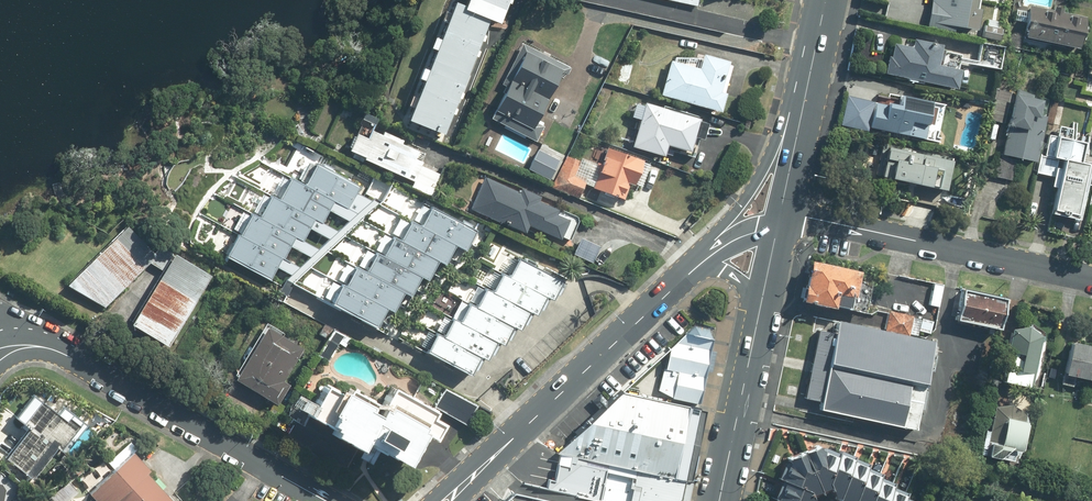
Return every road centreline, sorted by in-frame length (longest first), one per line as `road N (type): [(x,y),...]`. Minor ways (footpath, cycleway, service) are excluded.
road 1 (secondary): [(701,264),(446,500)]
road 2 (residential): [(1091,278),(843,225),(778,225)]
road 3 (residential): [(326,500),(57,351)]
road 4 (secondary): [(761,304),(719,500)]
road 5 (secondary): [(716,251),(802,116)]

